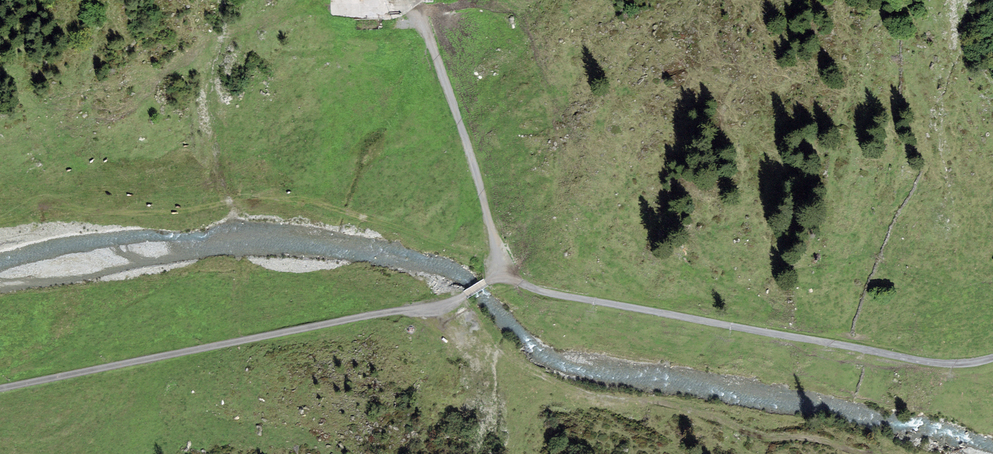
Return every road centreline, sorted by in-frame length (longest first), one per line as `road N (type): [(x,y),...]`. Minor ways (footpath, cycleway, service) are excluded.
road 1 (track): [(488,280),(503,274),(556,295),(927,362),(992,357)]
road 2 (track): [(458,299),(0,388)]
road 3 (track): [(754,453),(687,411),(572,415),(485,336),(458,299)]
road 4 (track): [(418,12),(503,274)]

